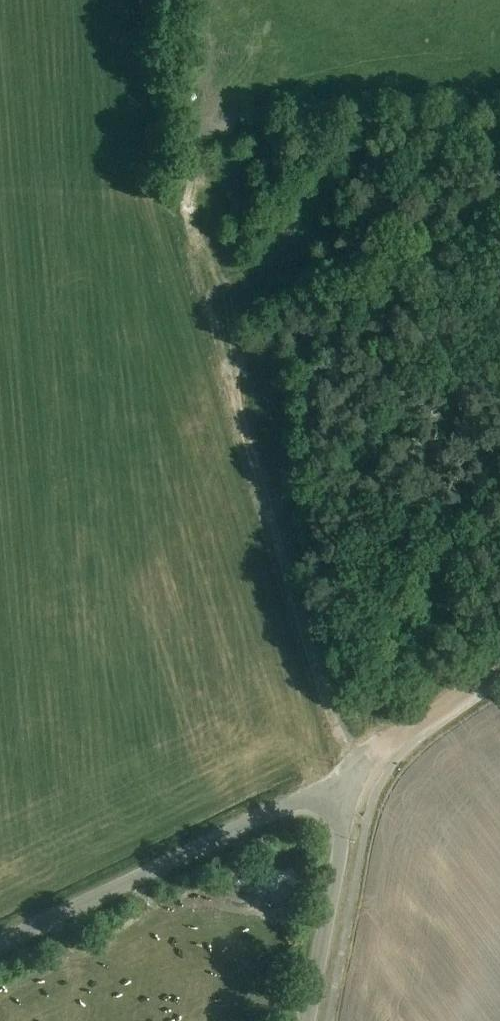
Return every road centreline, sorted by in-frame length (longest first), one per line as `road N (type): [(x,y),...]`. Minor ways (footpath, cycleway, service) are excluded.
road 1 (unclassified): [(307,1020),(355,772),(0,943)]
road 2 (track): [(355,772),(168,197)]
road 3 (track): [(202,303),(275,254),(377,104)]
road 4 (track): [(355,772),(398,730),(499,660)]

